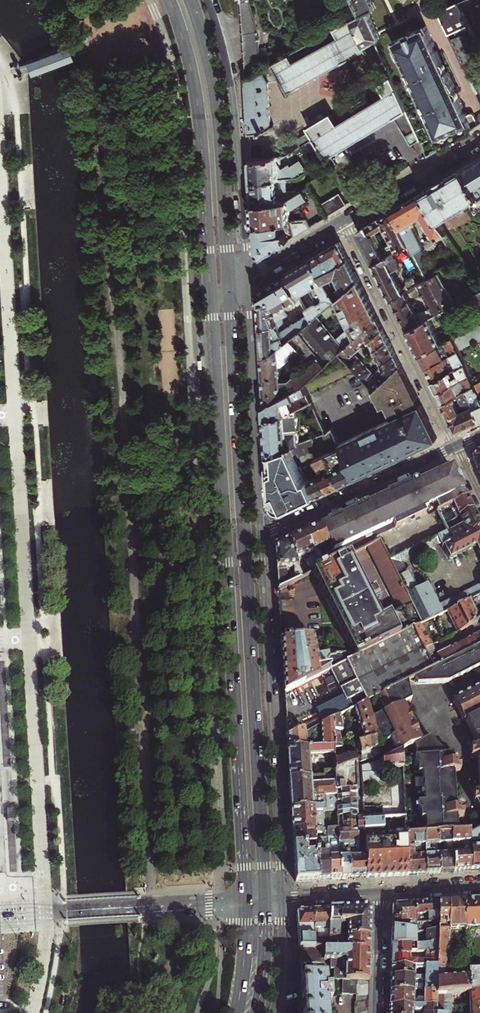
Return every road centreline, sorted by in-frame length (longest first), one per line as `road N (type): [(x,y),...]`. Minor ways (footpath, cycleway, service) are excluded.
road 1 (primary): [(267,899),(231,292)]
road 2 (primary): [(211,303),(246,901)]
road 3 (tertiary): [(282,899),(261,537)]
road 4 (primary): [(169,0),(196,97),(211,303)]
road 5 (primary): [(231,292),(215,87),(190,0)]
road 6 (residential): [(249,281),(228,66),(209,0)]
road 7 (residential): [(261,537),(249,281)]
road 8 (residential): [(455,445),(343,224)]
road 9 (tertiary): [(261,537),(455,445)]
road 10 (tertiary): [(479,142),(343,224)]
road 11 (residential): [(380,892),(377,1012)]

